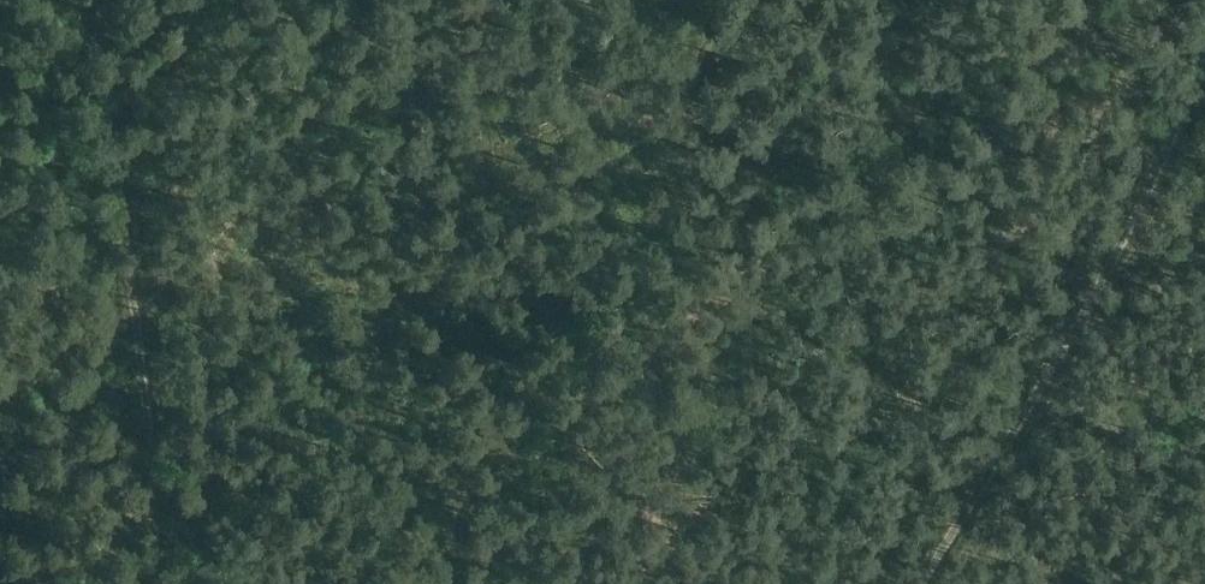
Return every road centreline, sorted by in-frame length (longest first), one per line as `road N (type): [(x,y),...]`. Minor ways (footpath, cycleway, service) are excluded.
road 1 (track): [(918,583),(1126,231),(1204,67)]
road 2 (track): [(160,583),(115,174)]
road 3 (track): [(115,174),(101,0)]

